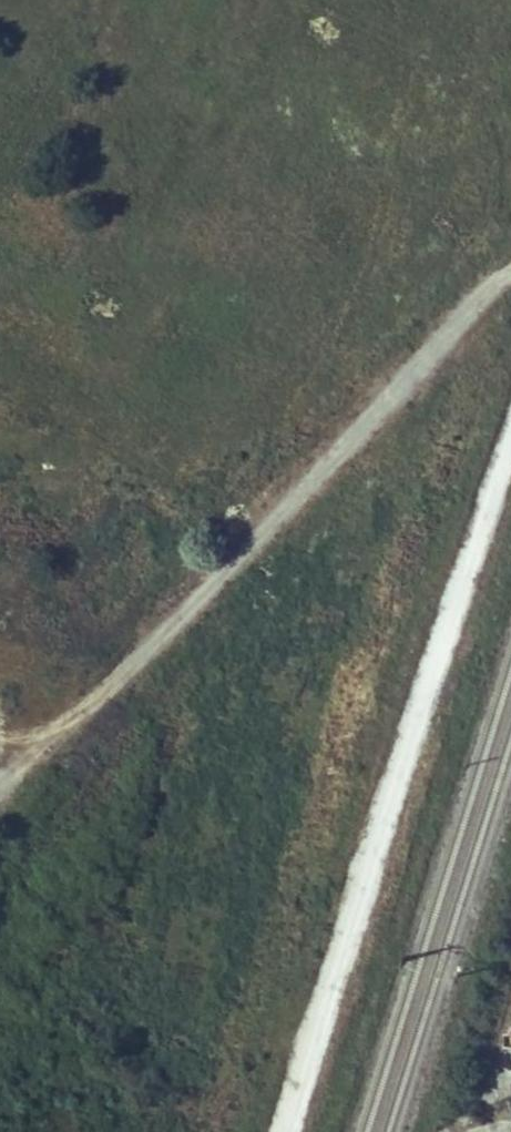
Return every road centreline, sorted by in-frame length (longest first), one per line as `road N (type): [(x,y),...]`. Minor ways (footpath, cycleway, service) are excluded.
road 1 (track): [(291,1131),(510,446)]
road 2 (track): [(20,773),(510,269)]

